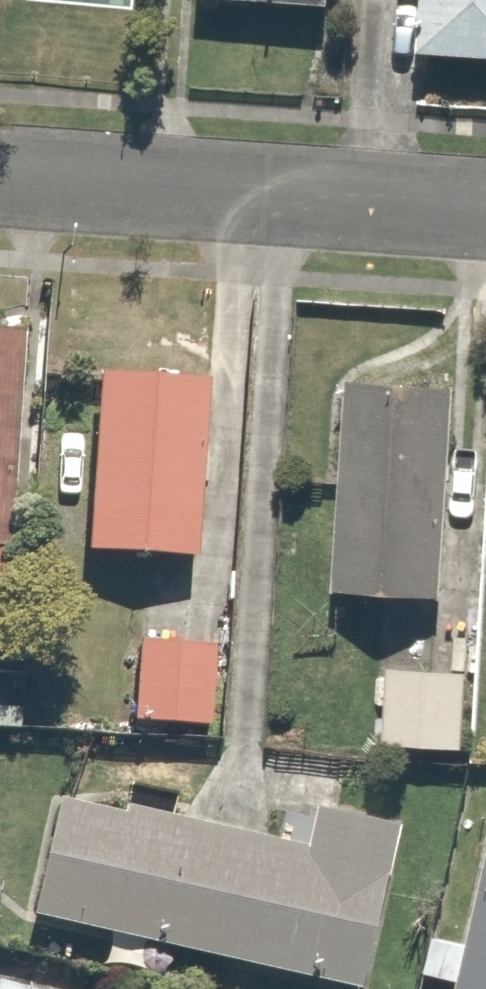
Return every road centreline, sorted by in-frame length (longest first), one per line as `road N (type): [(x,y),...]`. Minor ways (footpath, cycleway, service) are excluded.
road 1 (residential): [(0,187),(485,217)]

